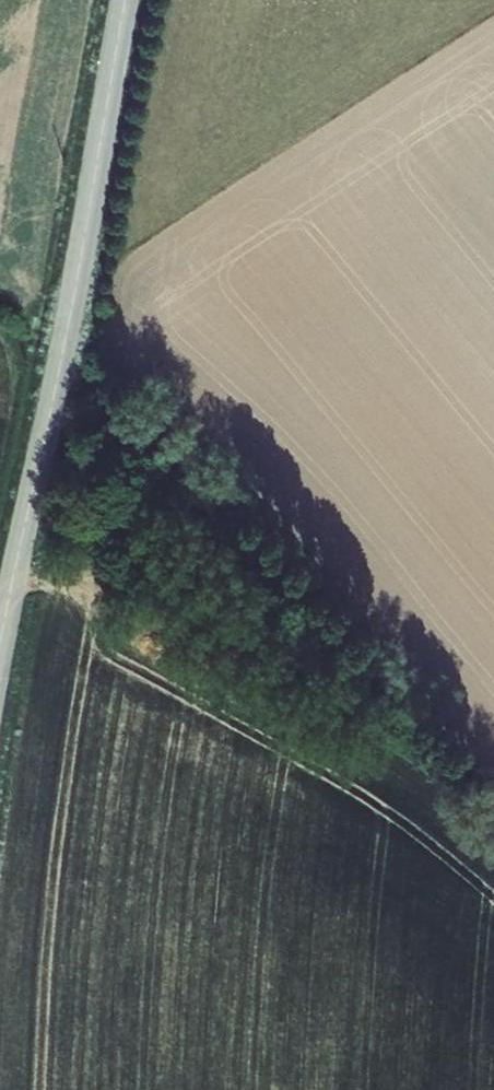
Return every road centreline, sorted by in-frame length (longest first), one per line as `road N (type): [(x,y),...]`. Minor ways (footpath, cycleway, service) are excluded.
road 1 (tertiary): [(0,651),(125,0)]

